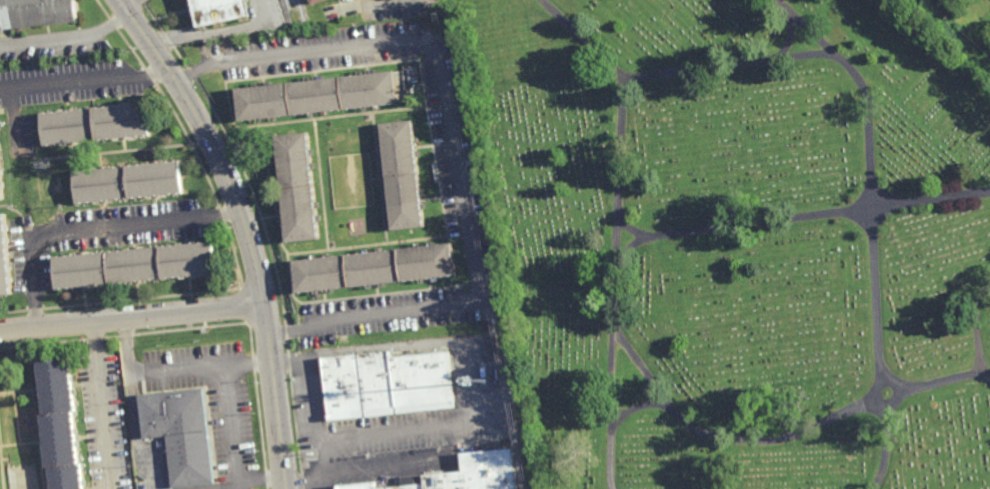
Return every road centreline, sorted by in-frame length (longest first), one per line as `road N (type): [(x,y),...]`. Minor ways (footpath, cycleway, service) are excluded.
road 1 (residential): [(120,0),(206,130),(238,202),(265,303)]
road 2 (residential): [(240,209),(37,233),(46,327)]
road 3 (residential): [(0,332),(265,303)]
road 4 (residential): [(265,303),(287,488)]
road 5 (residential): [(0,82),(166,66)]

